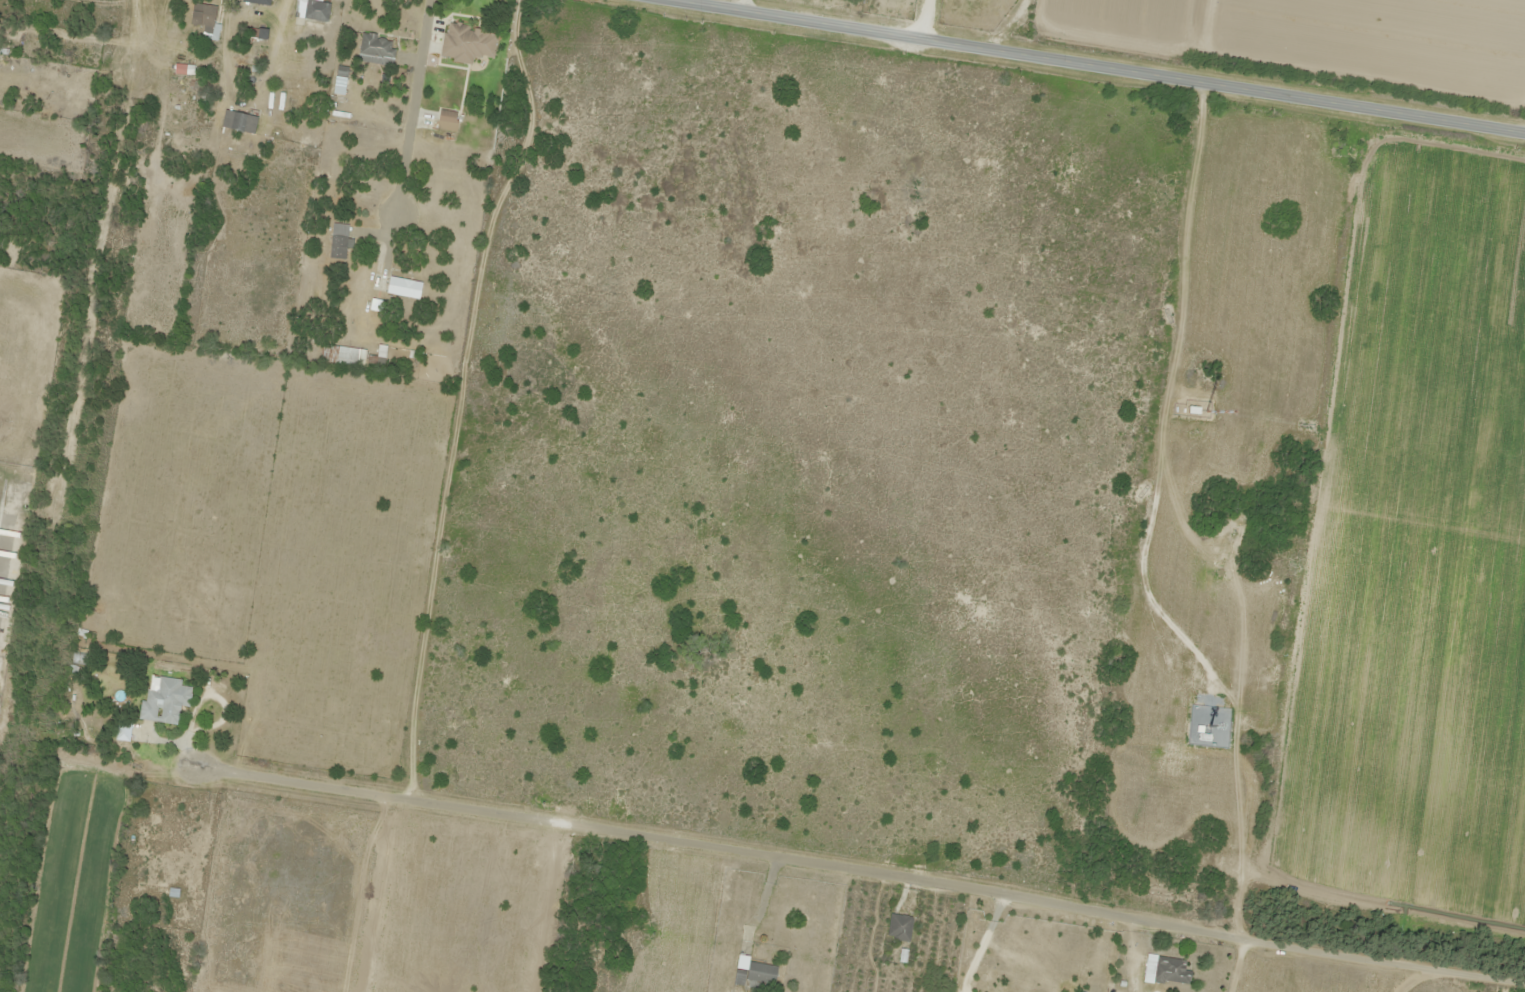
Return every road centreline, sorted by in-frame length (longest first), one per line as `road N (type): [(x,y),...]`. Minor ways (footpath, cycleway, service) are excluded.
road 1 (tertiary): [(670,0),(1524,132)]

